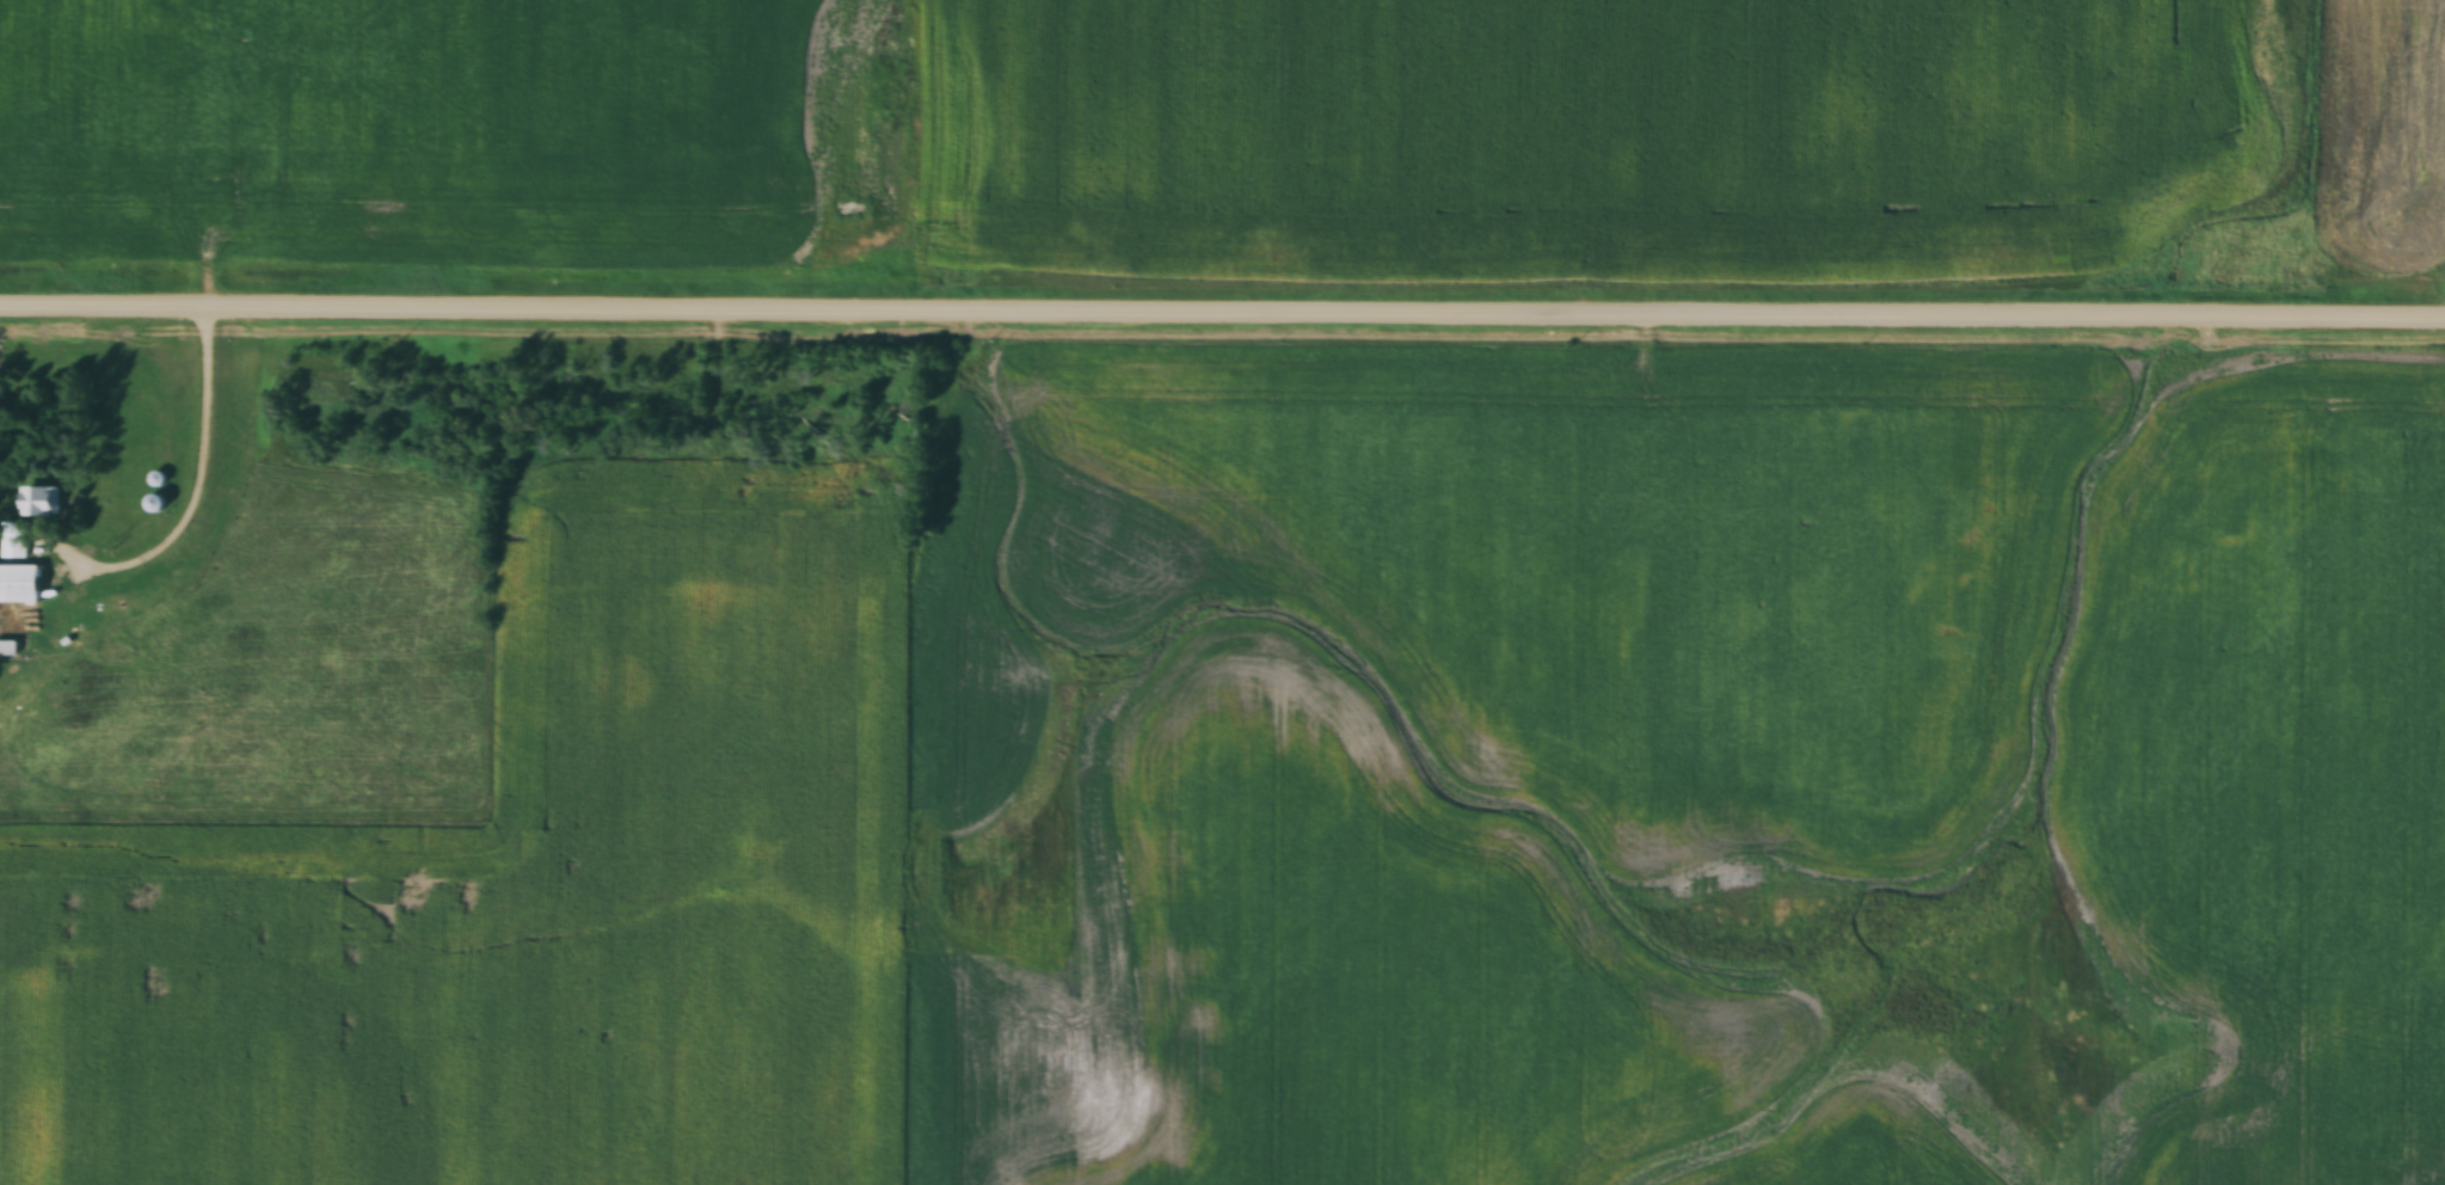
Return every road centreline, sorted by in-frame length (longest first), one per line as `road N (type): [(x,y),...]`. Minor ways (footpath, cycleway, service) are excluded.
road 1 (residential): [(2444,311),(0,304)]

